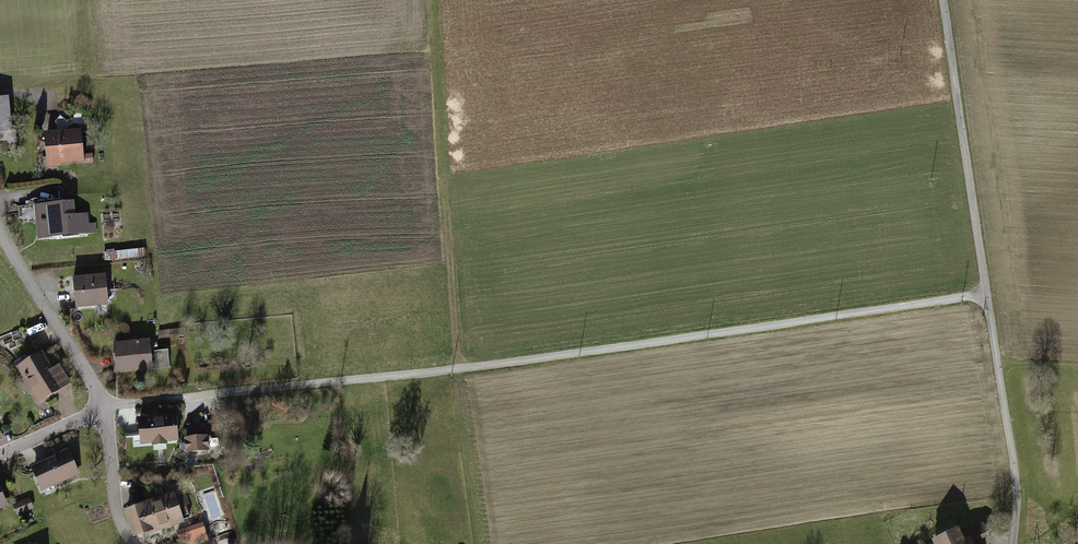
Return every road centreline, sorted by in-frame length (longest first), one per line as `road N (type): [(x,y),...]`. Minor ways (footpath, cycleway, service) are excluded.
road 1 (track): [(106,409),(460,368),(536,368),(985,291)]
road 2 (track): [(1014,543),(1016,467),(942,0)]
road 3 (track): [(460,368),(434,0)]

